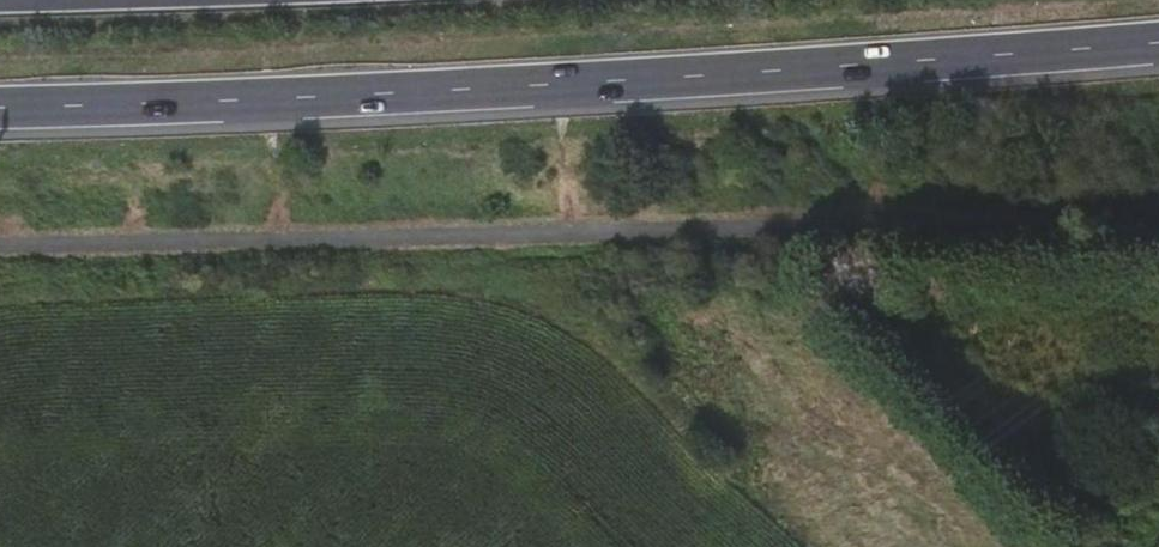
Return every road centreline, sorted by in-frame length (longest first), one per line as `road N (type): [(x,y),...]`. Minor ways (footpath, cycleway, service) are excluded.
road 1 (trunk): [(0,105),(501,86),(1158,41)]

